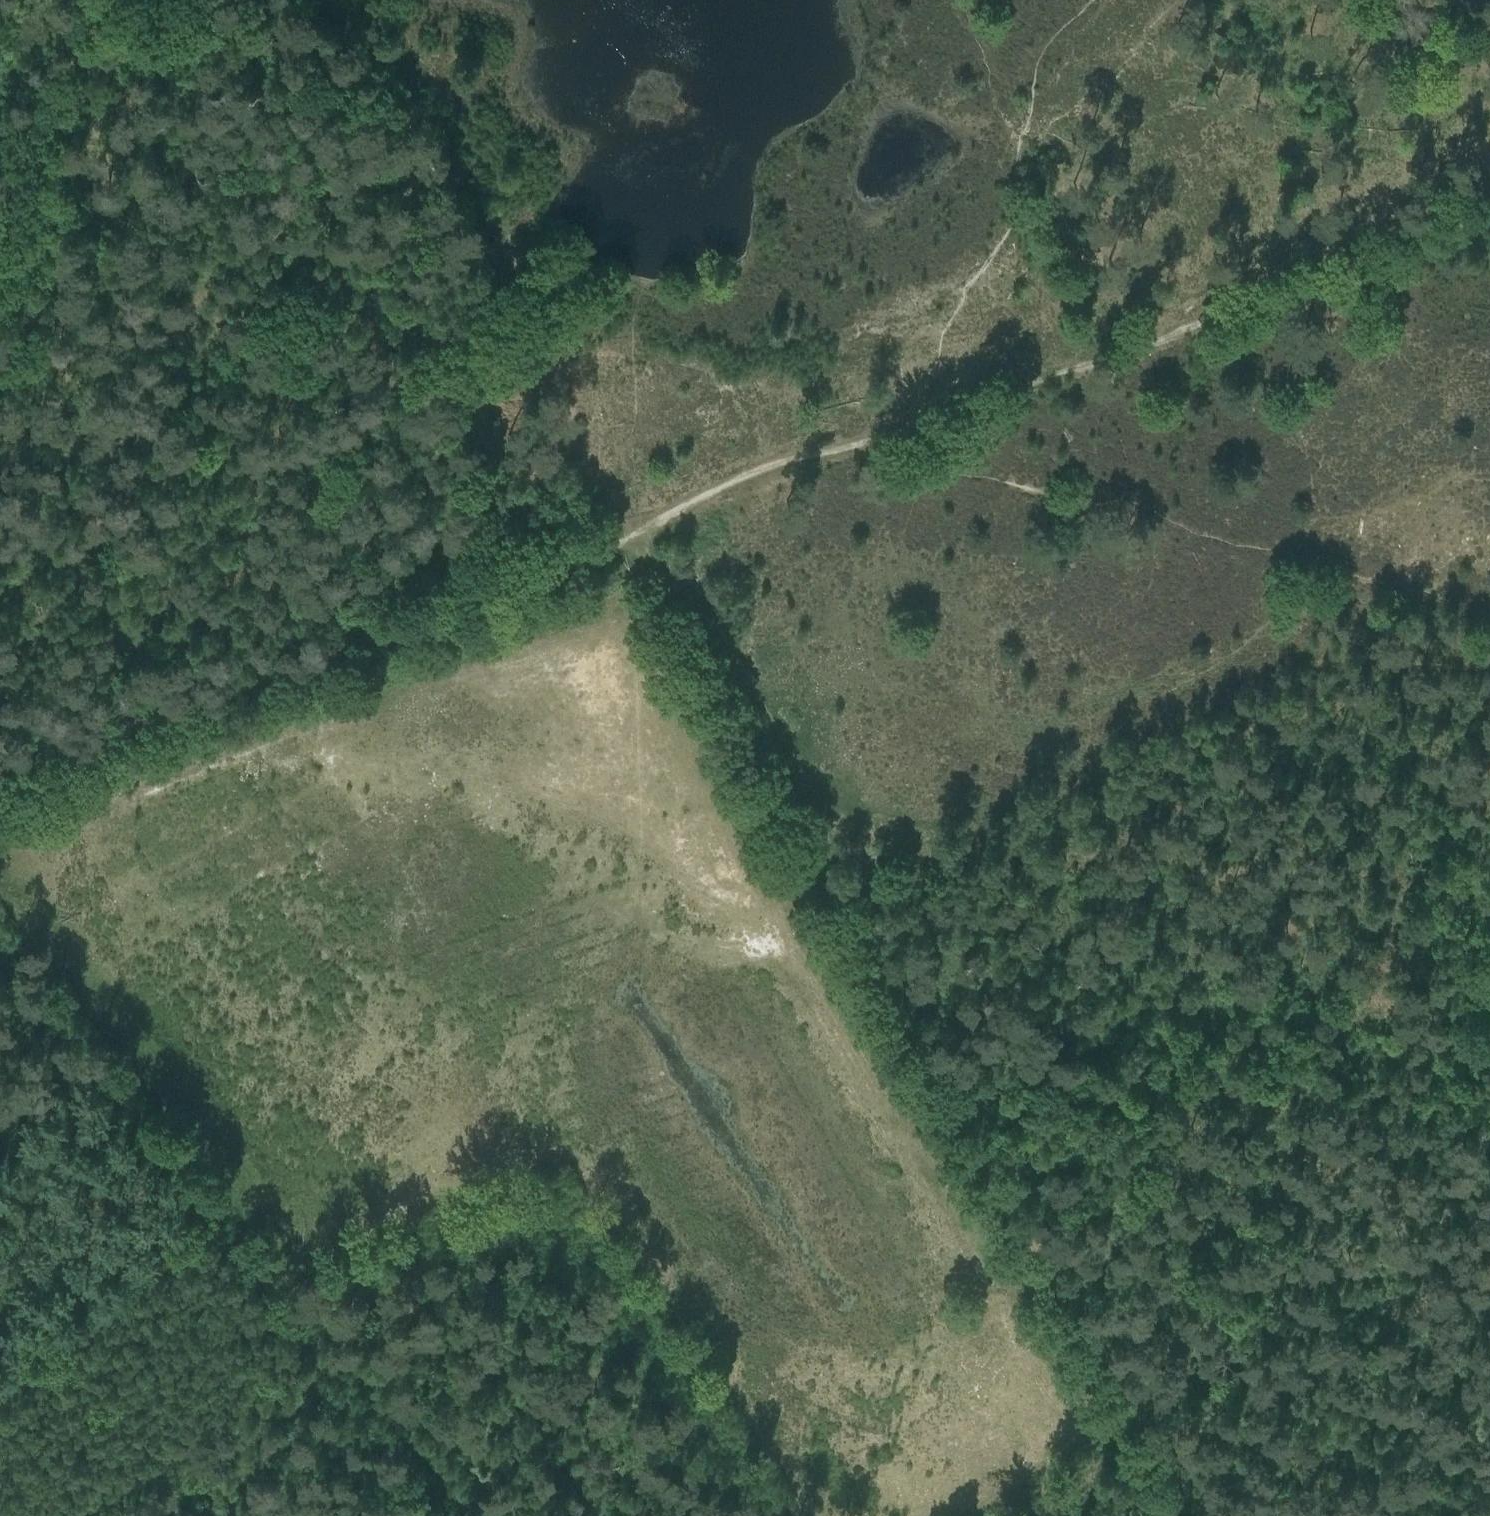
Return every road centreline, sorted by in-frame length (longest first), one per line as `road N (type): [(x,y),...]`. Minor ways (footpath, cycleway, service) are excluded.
road 1 (track): [(628,536),(644,570),(776,743),(998,1184),(1153,1449)]
road 2 (track): [(628,536),(745,477),(882,441),(909,423),(1489,212)]
road 3 (track): [(0,773),(579,554)]
road 4 (track): [(112,0),(0,220)]

